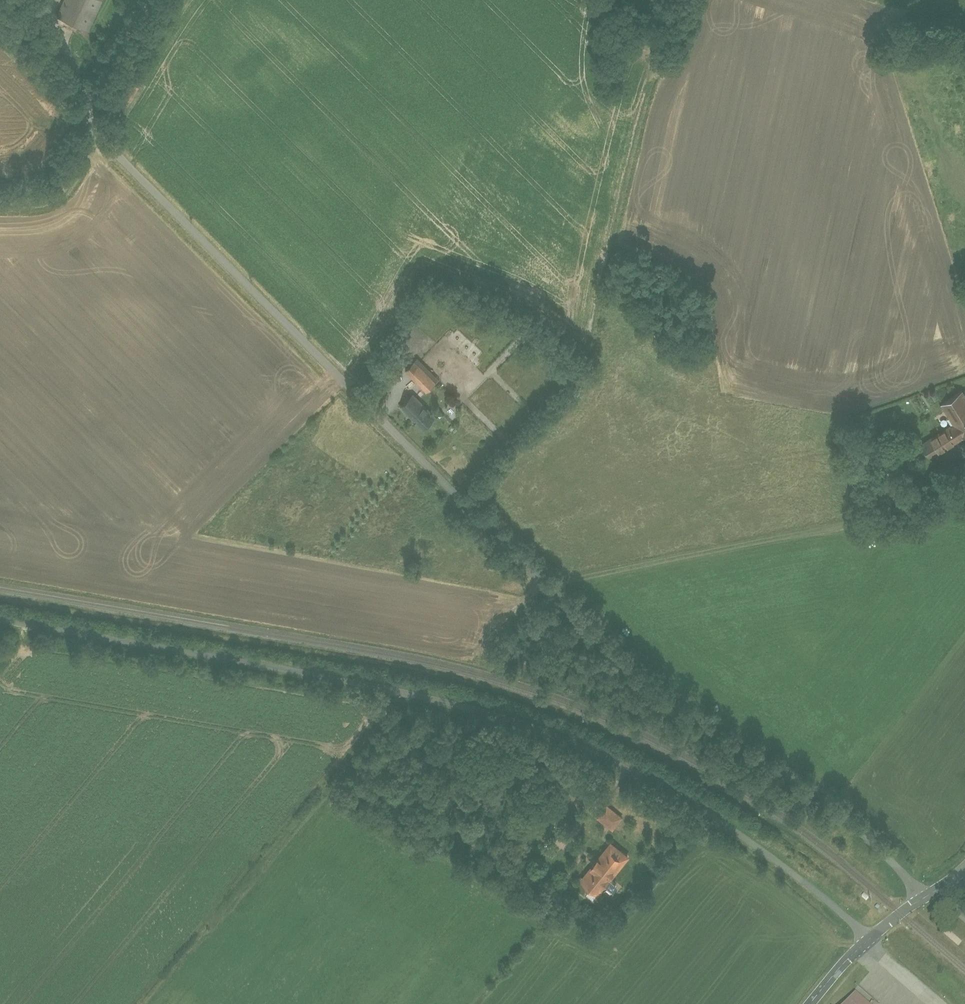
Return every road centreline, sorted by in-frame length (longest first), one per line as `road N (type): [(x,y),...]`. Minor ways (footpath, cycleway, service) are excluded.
road 1 (residential): [(0,38),(658,690),(846,811),(923,899)]
road 2 (track): [(870,939),(683,794),(574,731),(372,683),(0,617)]
road 3 (tertiary): [(812,1003),(870,939),(923,899)]
road 4 (track): [(0,213),(69,212),(102,140)]

